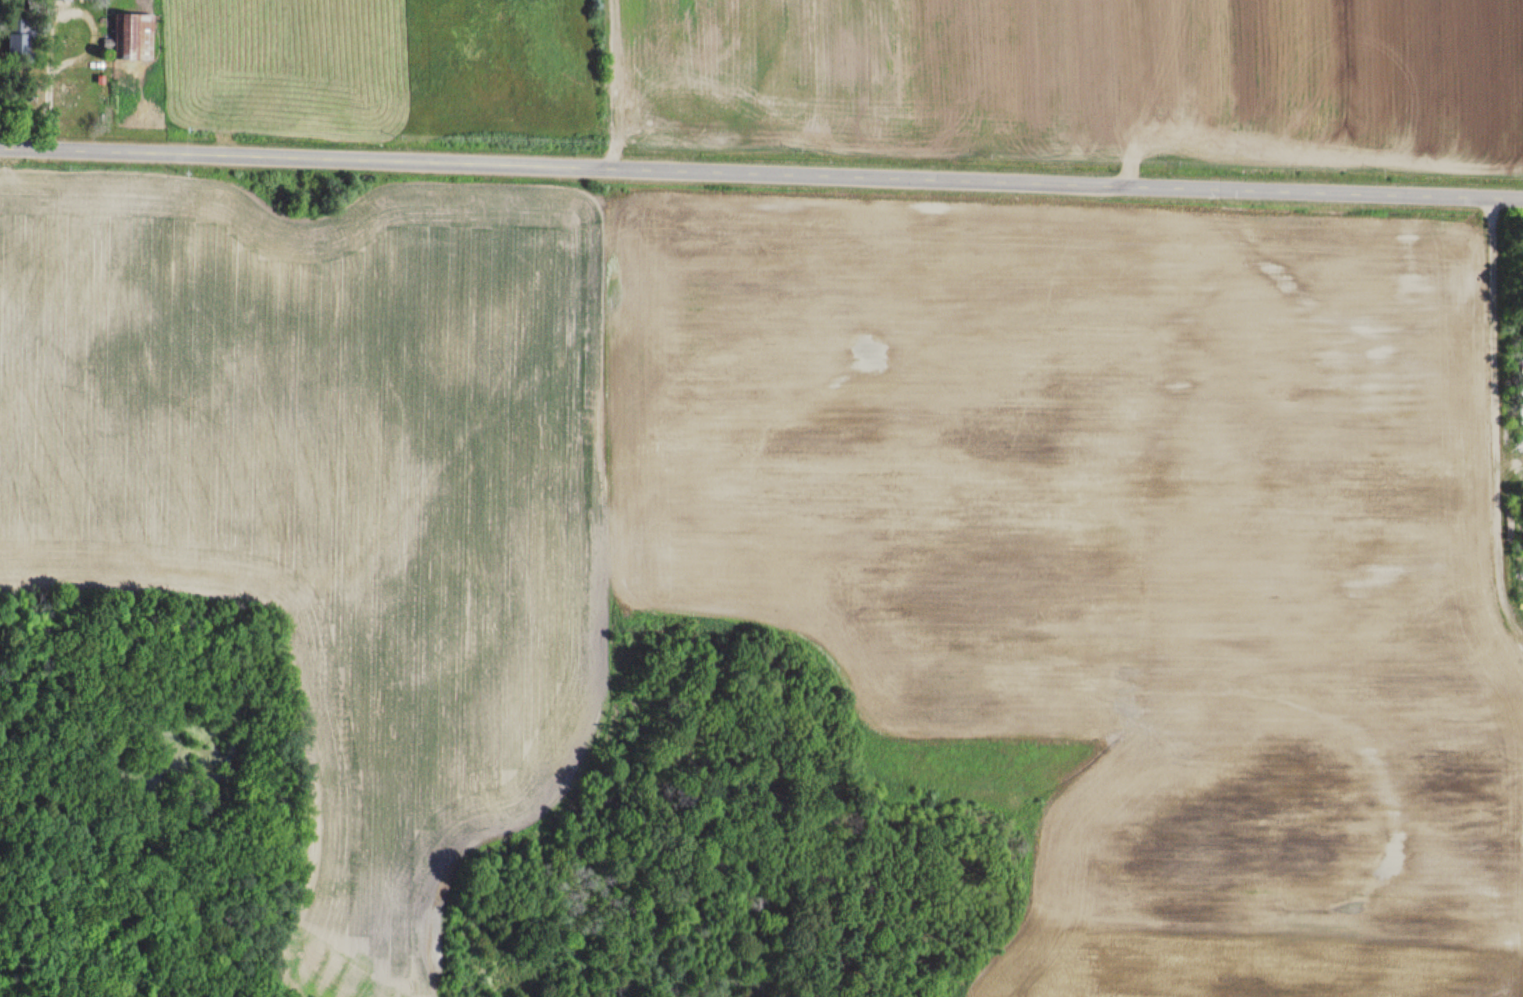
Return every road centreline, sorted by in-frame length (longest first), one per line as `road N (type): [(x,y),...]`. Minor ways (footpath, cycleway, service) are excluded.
road 1 (residential): [(1522,198),(0,147)]

